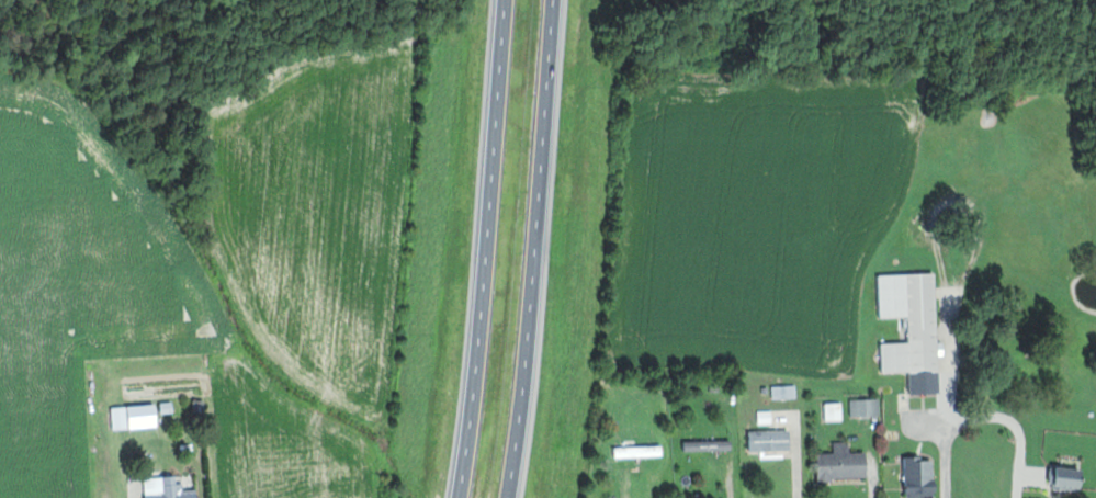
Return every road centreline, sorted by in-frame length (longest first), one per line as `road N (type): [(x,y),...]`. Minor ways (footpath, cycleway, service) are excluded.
road 1 (motorway): [(505,0),(460,497)]
road 2 (motorway): [(520,497),(558,0)]

